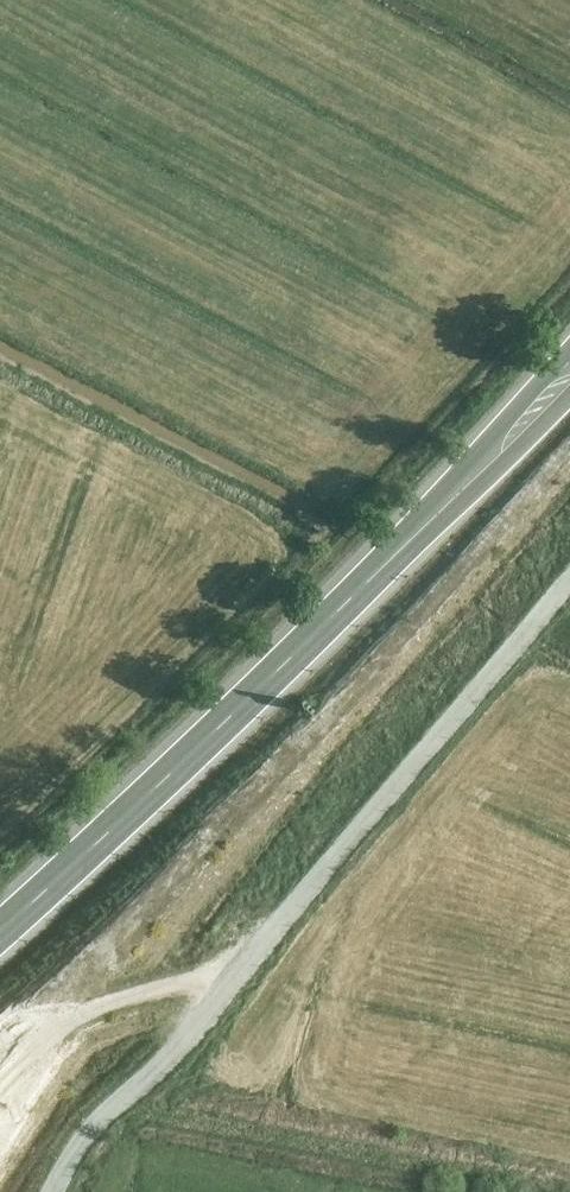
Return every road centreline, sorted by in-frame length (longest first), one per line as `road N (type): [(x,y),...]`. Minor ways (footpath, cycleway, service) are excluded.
road 1 (primary): [(559,386),(285,716),(0,1086)]
road 2 (track): [(569,572),(160,1049),(88,1116),(48,1191)]
road 3 (primary): [(0,930),(295,662),(559,386)]

